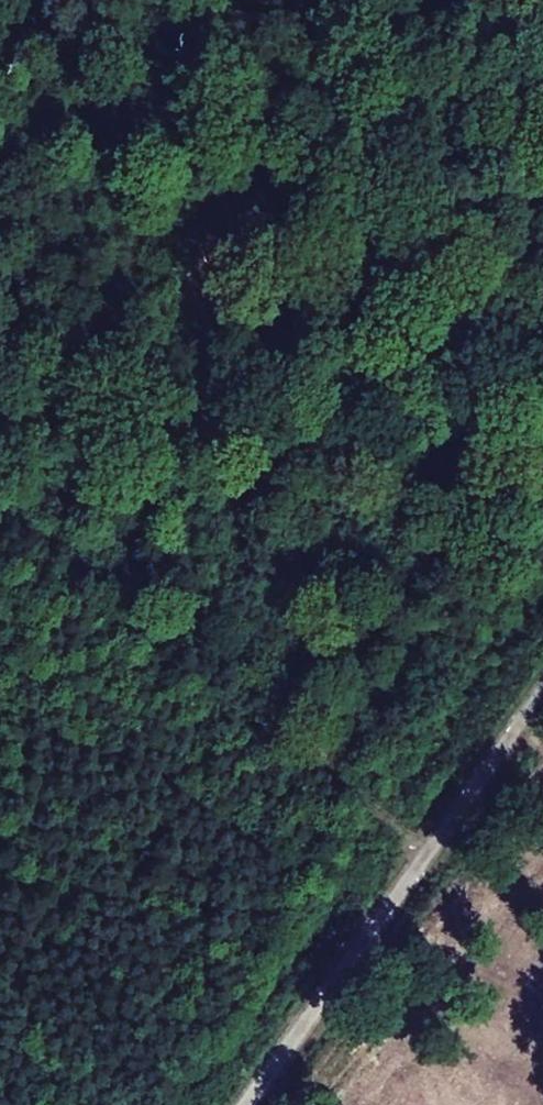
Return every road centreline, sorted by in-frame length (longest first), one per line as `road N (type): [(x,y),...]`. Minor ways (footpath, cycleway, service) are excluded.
road 1 (track): [(256,1104),(542,705)]

